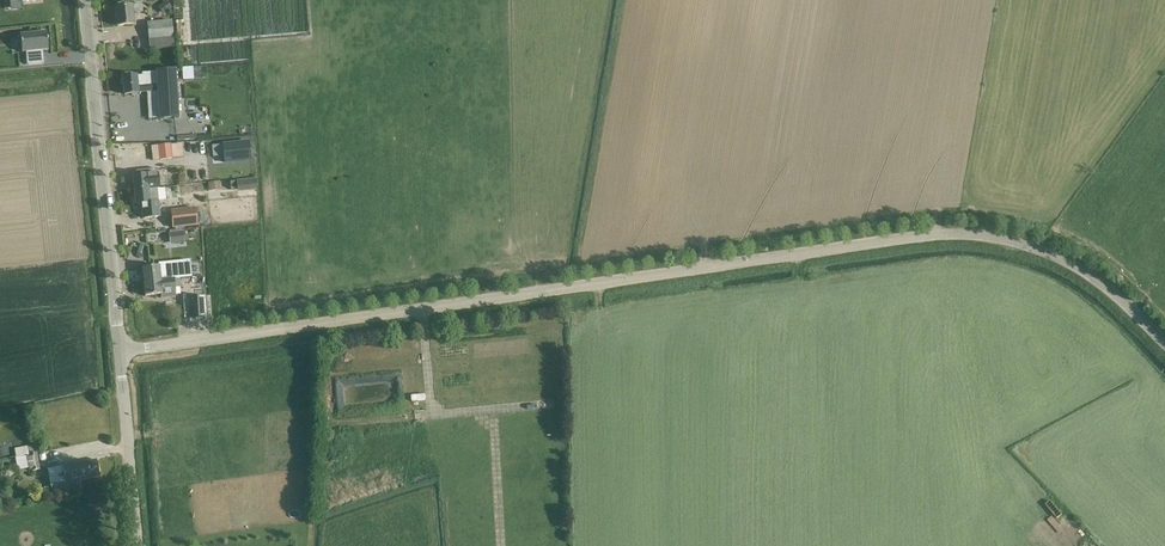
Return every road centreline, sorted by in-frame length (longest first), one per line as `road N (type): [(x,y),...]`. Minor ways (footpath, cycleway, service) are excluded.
road 1 (unclassified): [(1164,341),(1118,293),(1071,261),(993,239),(955,239),(120,351)]
road 2 (unclassified): [(120,351),(85,0)]
road 3 (unclassified): [(145,545),(120,351)]

